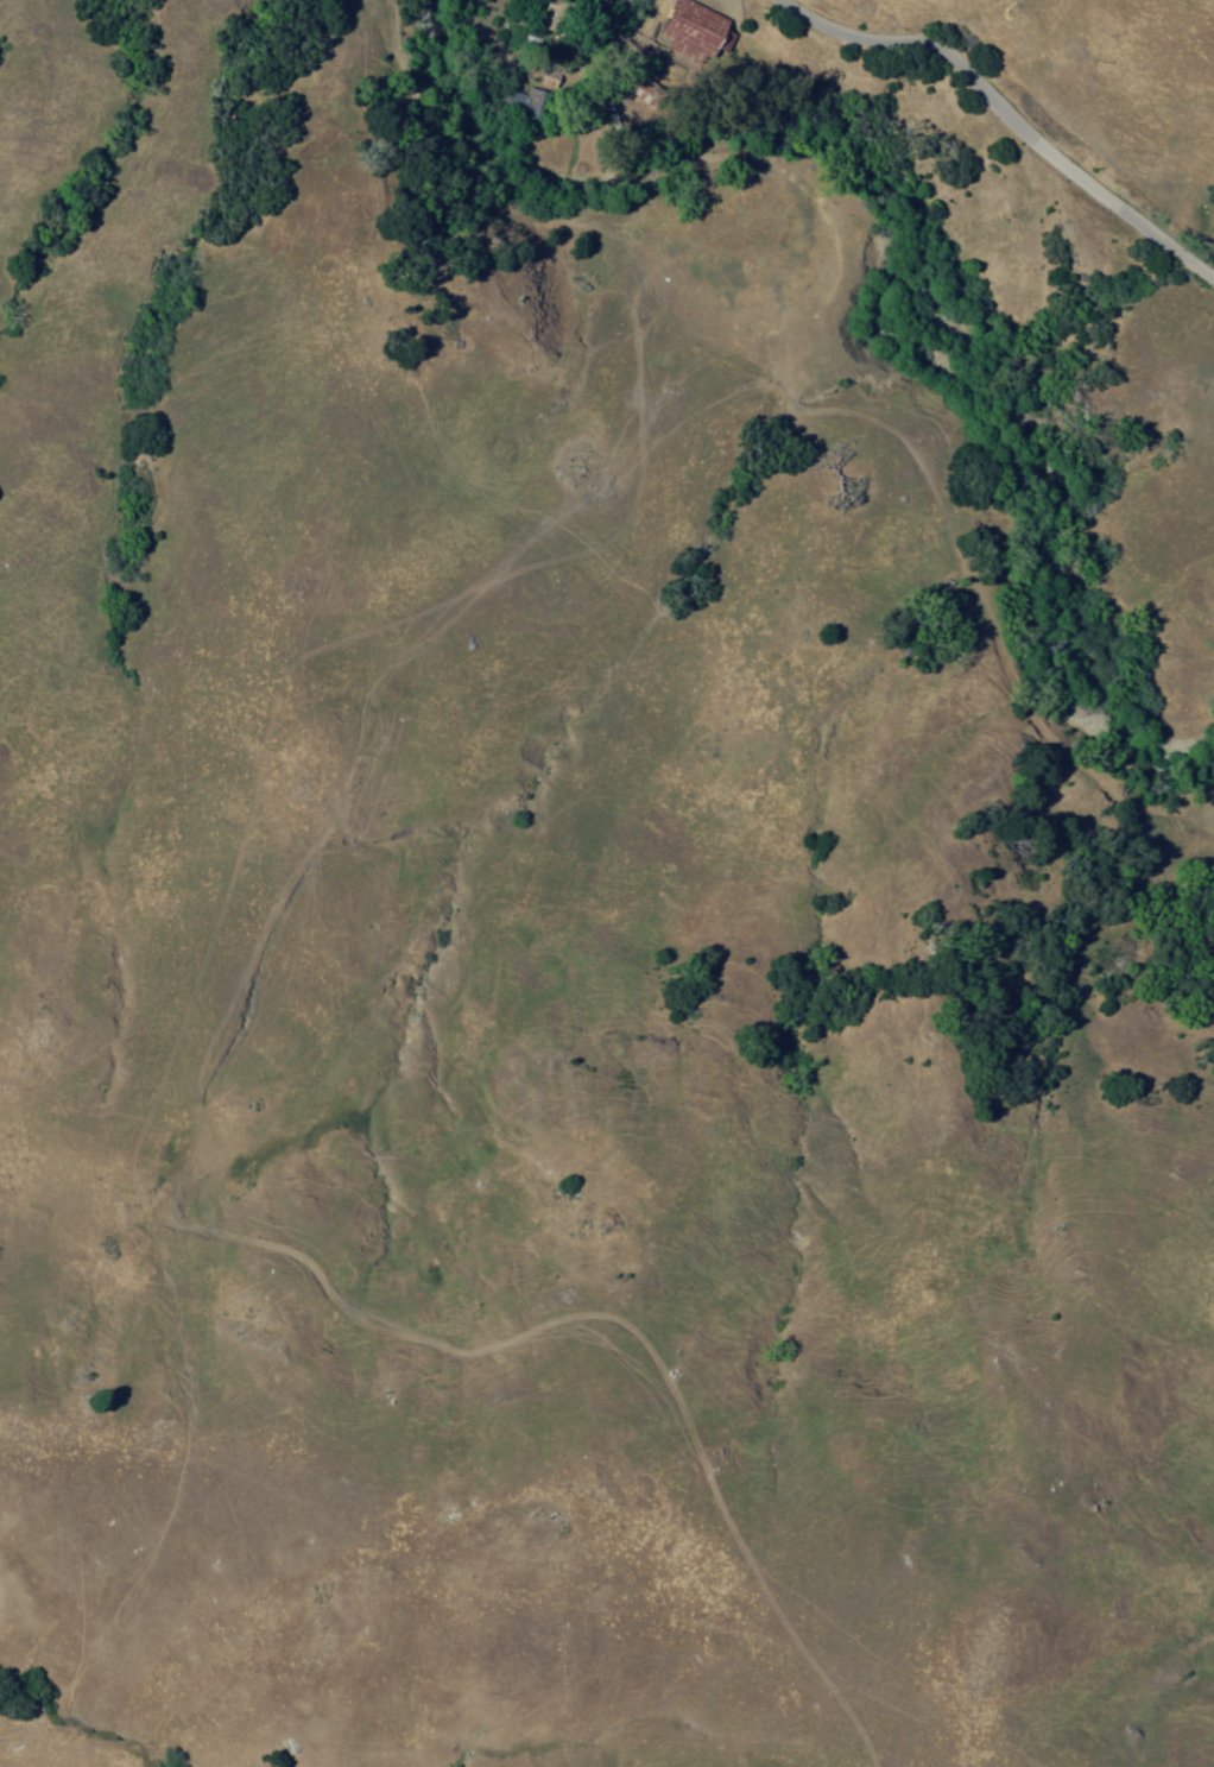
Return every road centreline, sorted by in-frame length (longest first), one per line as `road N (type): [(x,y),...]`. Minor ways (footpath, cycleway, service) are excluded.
road 1 (tertiary): [(777,0),(840,34),(927,43),(1107,203),(1213,284)]

